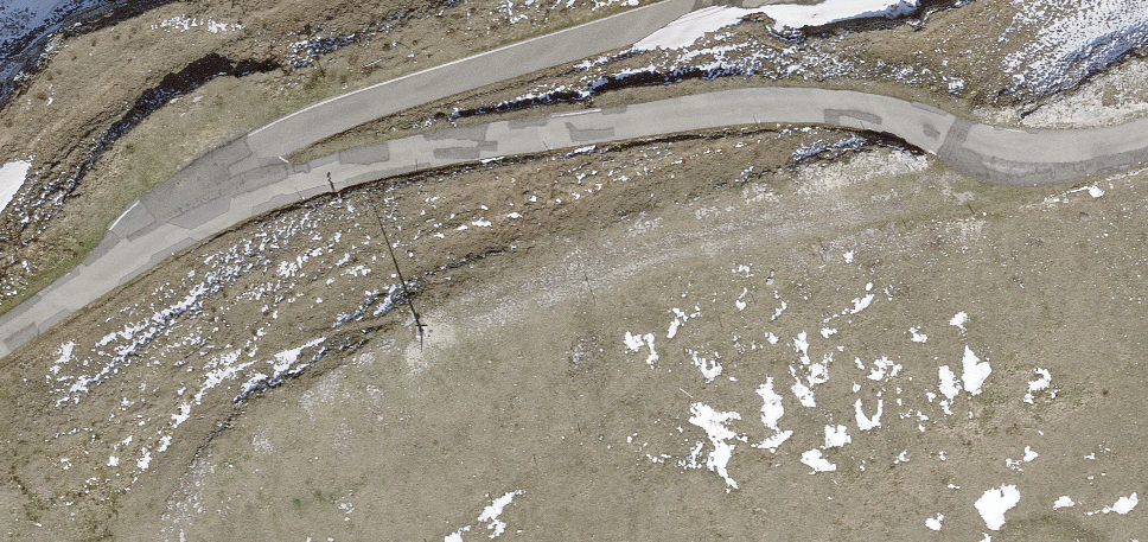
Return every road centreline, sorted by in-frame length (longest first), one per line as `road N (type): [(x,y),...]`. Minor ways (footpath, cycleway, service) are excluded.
road 1 (track): [(183,232),(323,184),(501,148),(746,118),(876,120),(980,165),(1029,173),(1147,149)]
road 2 (track): [(183,232),(209,191),(289,137),(379,102),(741,0)]
road 3 (track): [(0,348),(183,232)]

